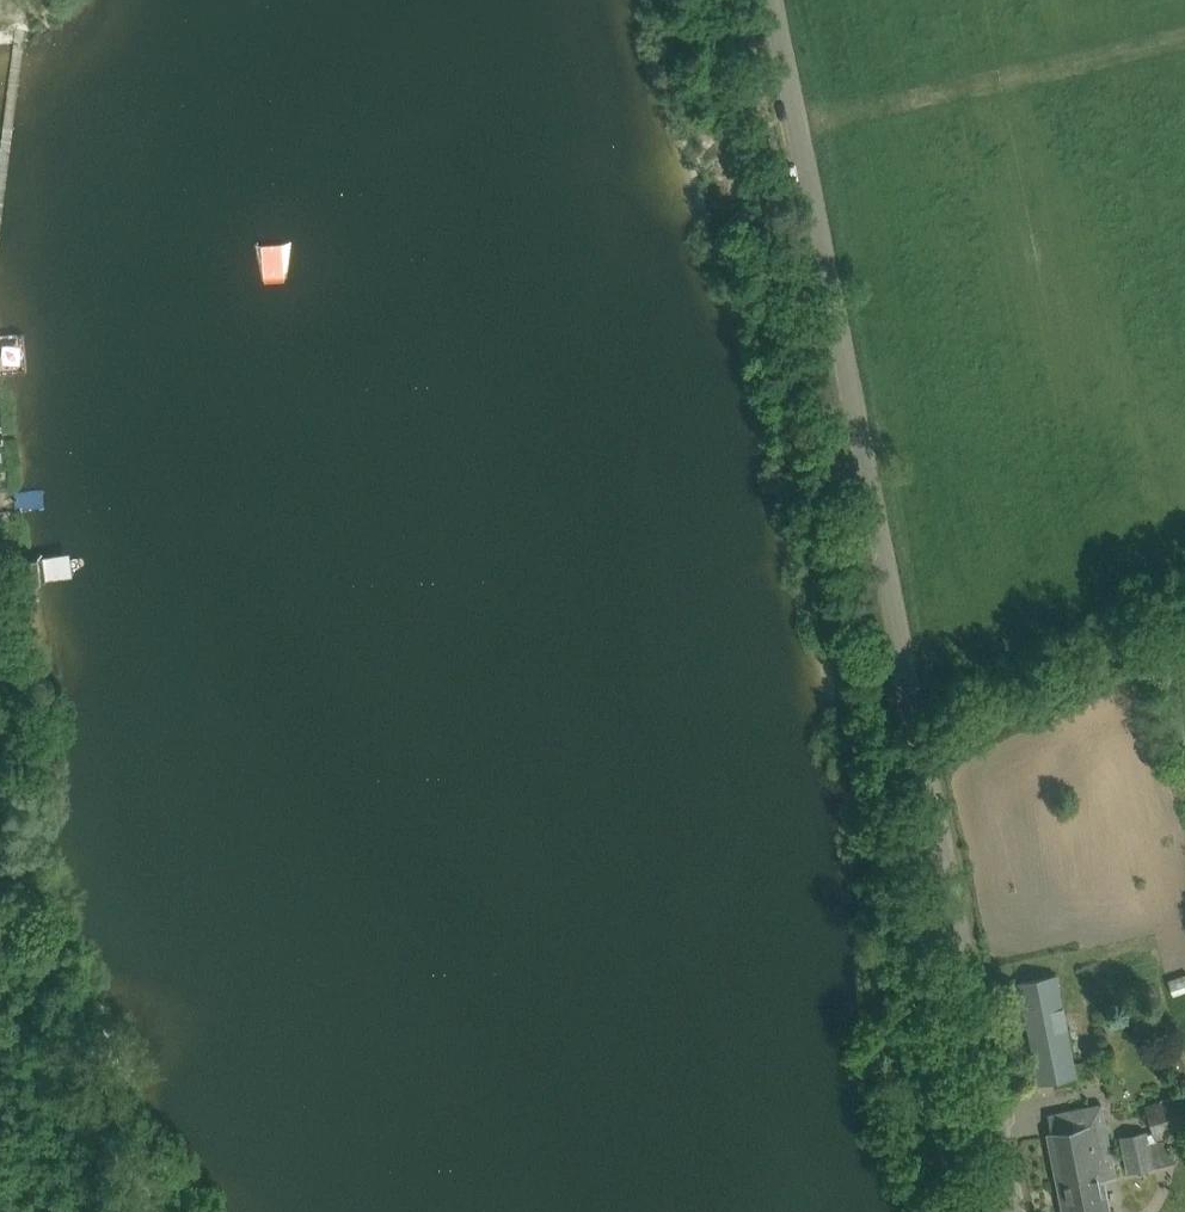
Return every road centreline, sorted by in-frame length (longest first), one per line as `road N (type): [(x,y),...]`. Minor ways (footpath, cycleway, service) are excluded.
road 1 (unclassified): [(1008,1211),(766,0)]

